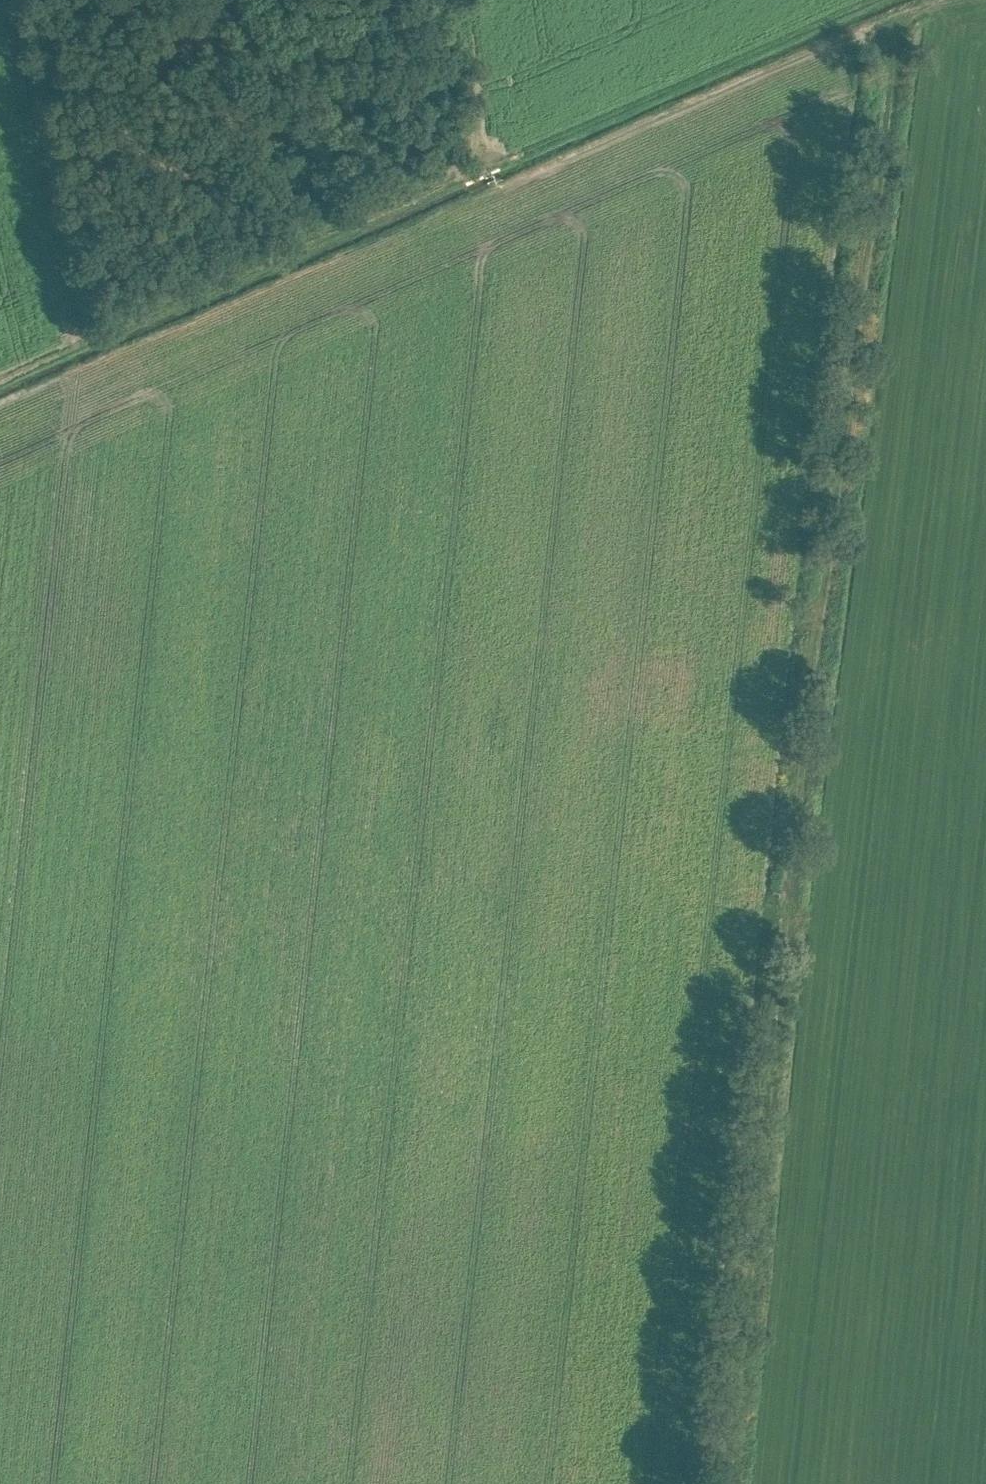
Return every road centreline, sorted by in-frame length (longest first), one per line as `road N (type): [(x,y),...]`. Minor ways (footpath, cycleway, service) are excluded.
road 1 (track): [(734,1483),(767,1115),(891,38)]

